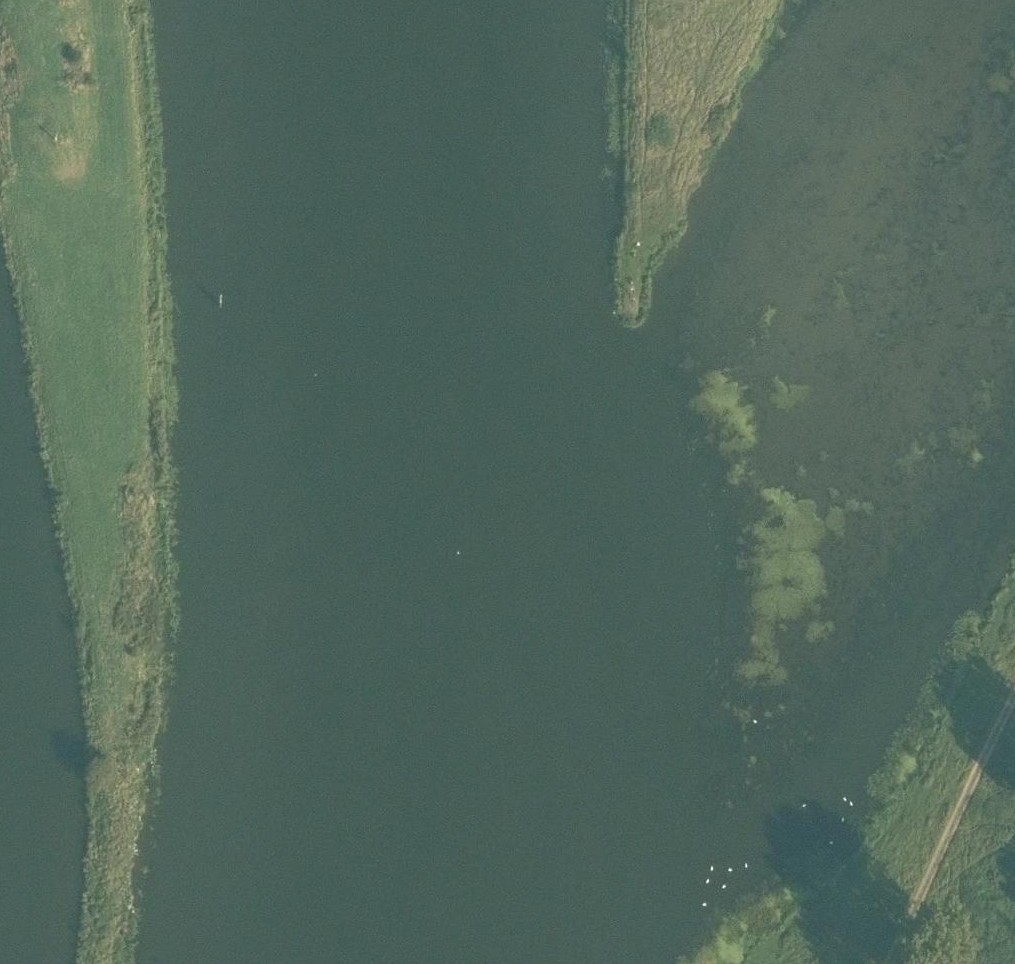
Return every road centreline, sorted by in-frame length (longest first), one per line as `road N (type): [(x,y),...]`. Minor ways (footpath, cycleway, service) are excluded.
road 1 (track): [(894,963),(1014,701)]

